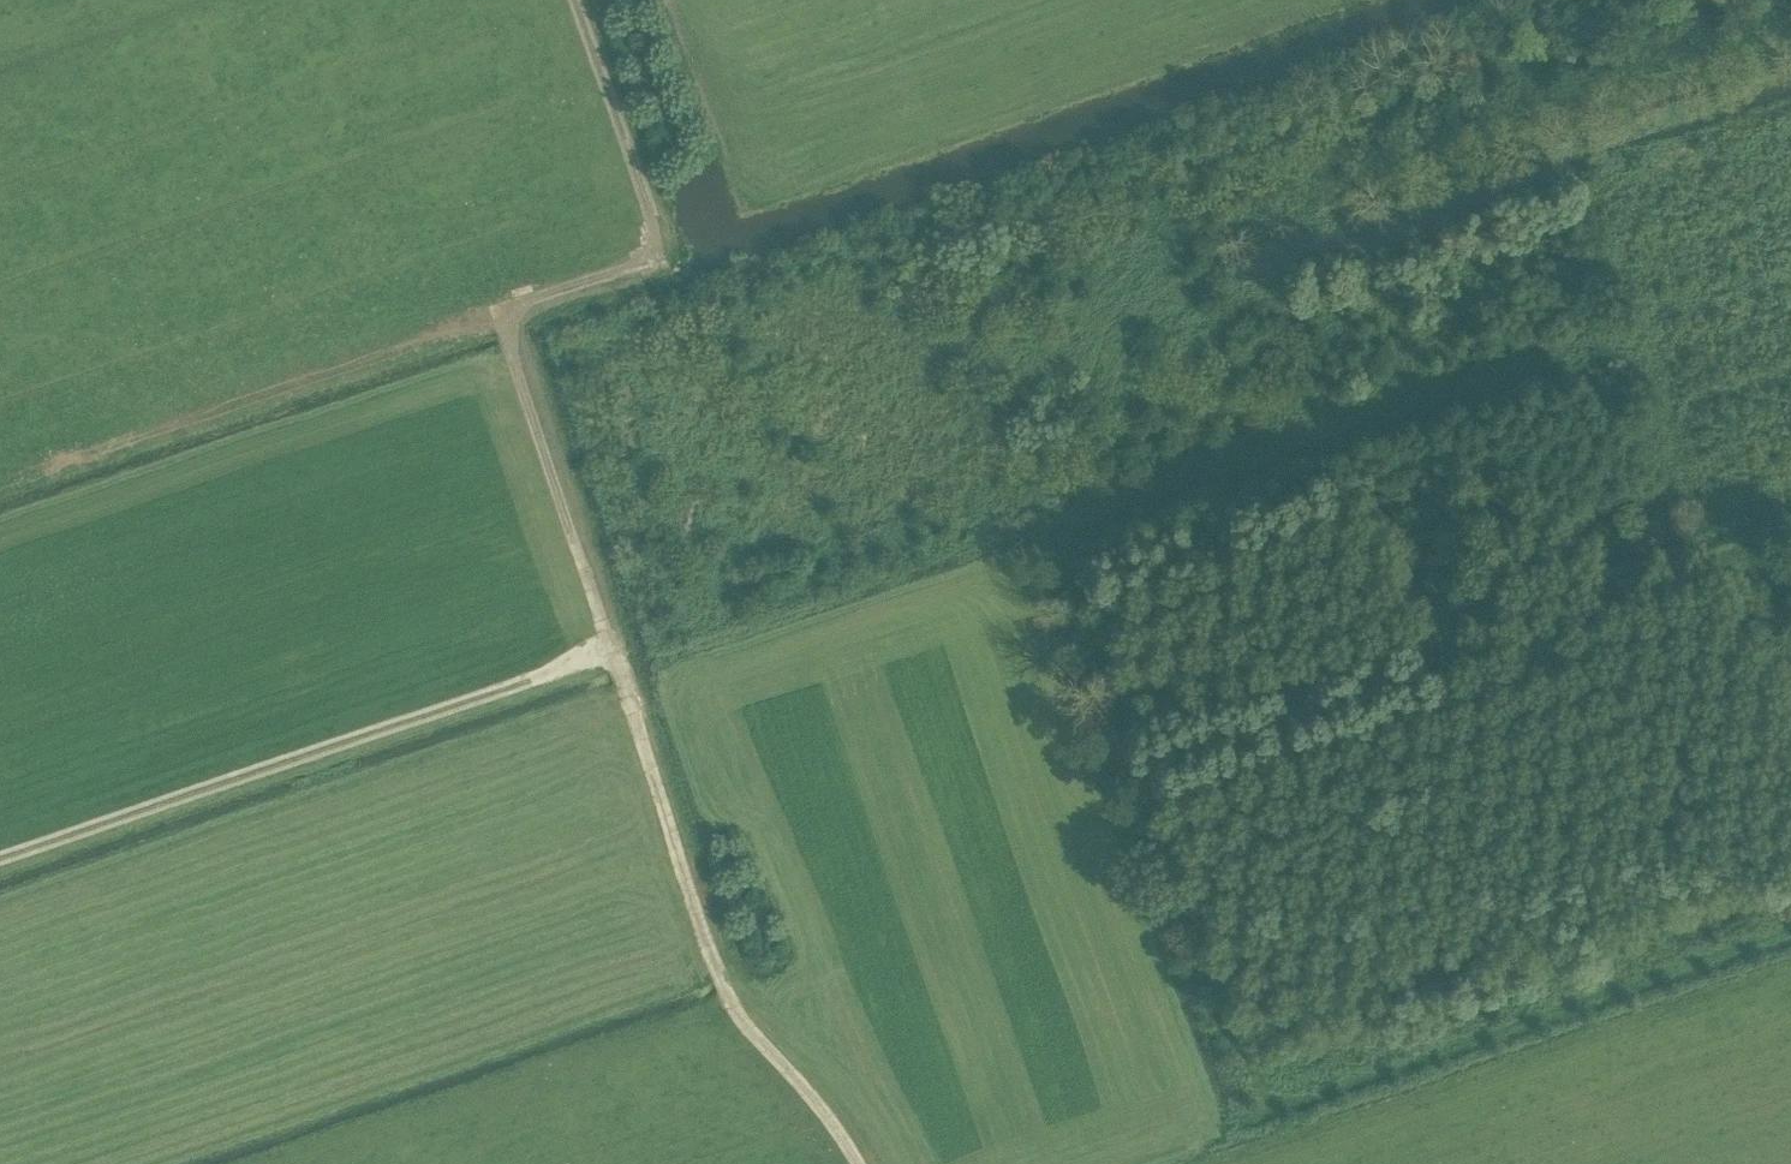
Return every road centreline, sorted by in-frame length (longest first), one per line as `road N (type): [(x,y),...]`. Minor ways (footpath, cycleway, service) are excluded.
road 1 (track): [(859,1163),(808,1093),(737,1018),(498,310),(648,261),(653,217),(571,0)]
road 2 (track): [(0,860),(612,650)]

